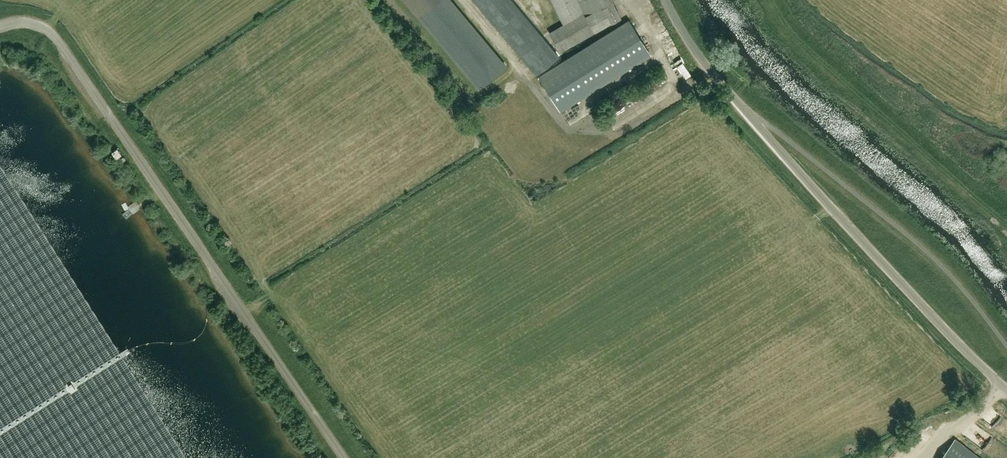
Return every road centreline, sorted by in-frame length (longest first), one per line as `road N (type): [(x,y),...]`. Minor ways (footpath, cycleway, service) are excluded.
road 1 (unclassified): [(1006,388),(709,70),(665,0)]
road 2 (track): [(1006,225),(800,43),(771,0)]

